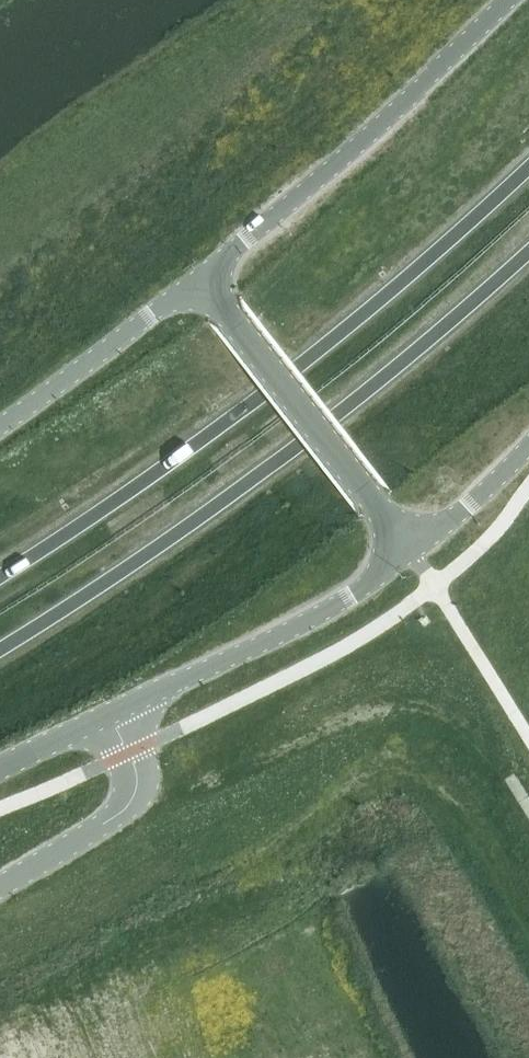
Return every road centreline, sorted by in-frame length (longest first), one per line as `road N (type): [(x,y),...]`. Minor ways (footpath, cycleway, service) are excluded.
road 1 (trunk): [(528,165),(226,422),(0,575)]
road 2 (trunk): [(0,650),(282,455),(528,249)]
road 3 (unclassified): [(509,0),(201,276)]
road 4 (unclassified): [(201,276),(410,550)]
road 5 (unclassified): [(112,712),(302,620),(410,550)]
road 6 (unclassified): [(201,276),(0,425)]
road 7 (unclassified): [(0,883),(126,803),(134,777),(112,712)]
road 8 (unclassified): [(410,550),(528,444)]
road 9 (unclassified): [(0,769),(112,712)]

